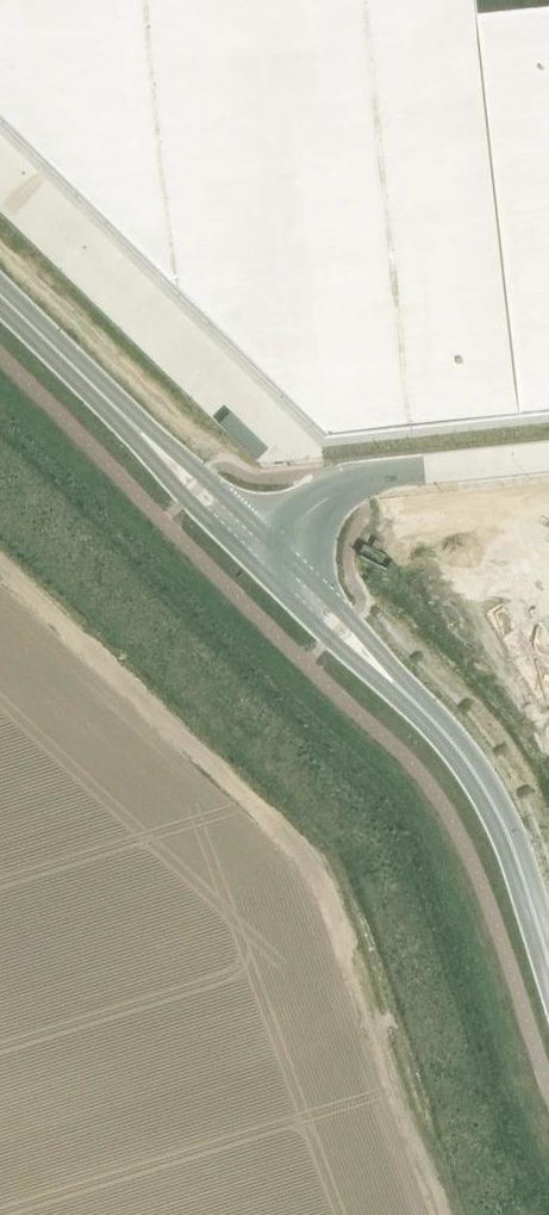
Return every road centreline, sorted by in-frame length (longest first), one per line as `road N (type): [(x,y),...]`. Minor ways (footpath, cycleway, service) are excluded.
road 1 (tertiary): [(476,775),(350,615),(275,545)]
road 2 (tertiary): [(255,564),(476,775)]
road 3 (unclassified): [(275,545),(324,499),(359,482),(548,456)]
road 4 (tertiary): [(476,775),(511,844),(548,968)]
road 5 (tertiary): [(275,545),(207,476),(119,414)]
road 6 (tertiary): [(119,414),(130,437),(255,564)]
road 7 (tertiary): [(0,294),(119,414)]

